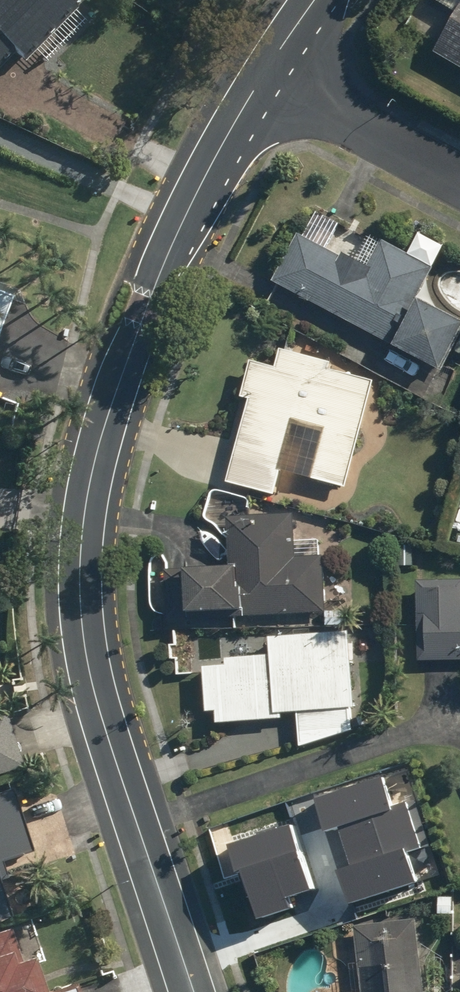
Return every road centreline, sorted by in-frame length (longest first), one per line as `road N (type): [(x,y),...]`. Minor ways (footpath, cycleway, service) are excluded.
road 1 (unclassified): [(264,76),(211,162),(132,344),(88,482),(78,561),(95,703),(192,991)]
road 2 (residential): [(264,76),(459,180)]

